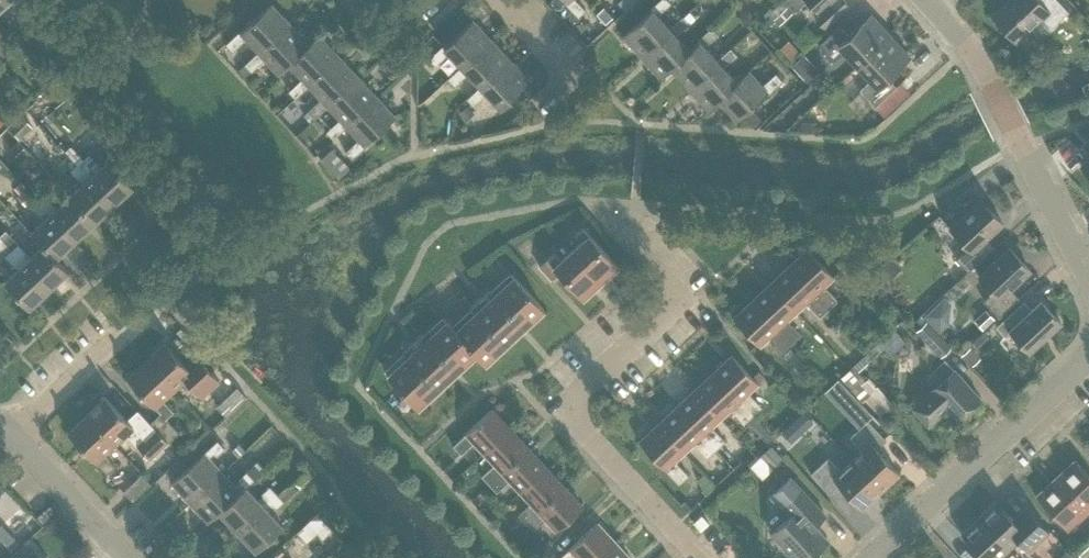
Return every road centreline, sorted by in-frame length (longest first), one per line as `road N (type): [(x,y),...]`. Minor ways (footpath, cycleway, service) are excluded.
road 1 (residential): [(697,557),(563,409),(684,296),(622,230),(615,201)]
road 2 (residential): [(1088,285),(992,81),(938,11)]
road 3 (residential): [(870,557),(1088,360)]
road 4 (residential): [(128,557),(13,431)]
road 5 (residential): [(13,431),(119,338)]

